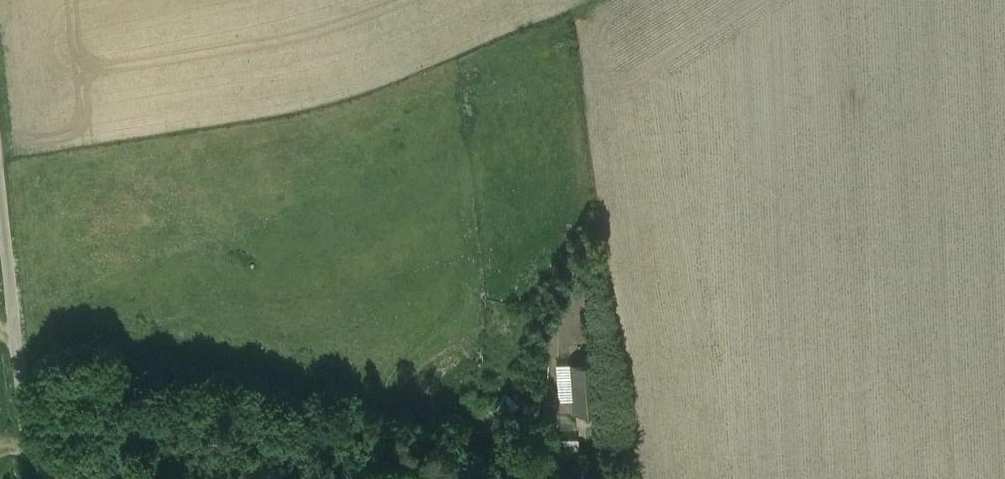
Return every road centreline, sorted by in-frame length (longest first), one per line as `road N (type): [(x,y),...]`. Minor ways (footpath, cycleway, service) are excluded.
road 1 (unclassified): [(0,176),(29,458),(46,478)]

